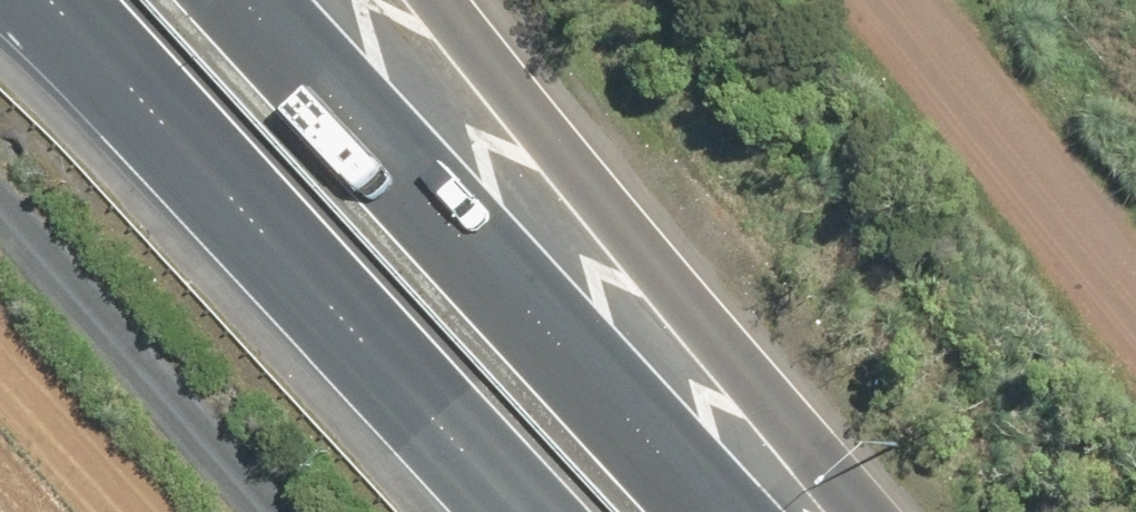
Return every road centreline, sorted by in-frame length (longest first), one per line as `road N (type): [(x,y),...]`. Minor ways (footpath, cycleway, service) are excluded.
road 1 (motorway): [(228,0),(704,511)]
road 2 (motorway): [(514,511),(40,0)]
road 3 (motorway): [(451,0),(851,511)]
road 4 (track): [(0,386),(138,511)]

